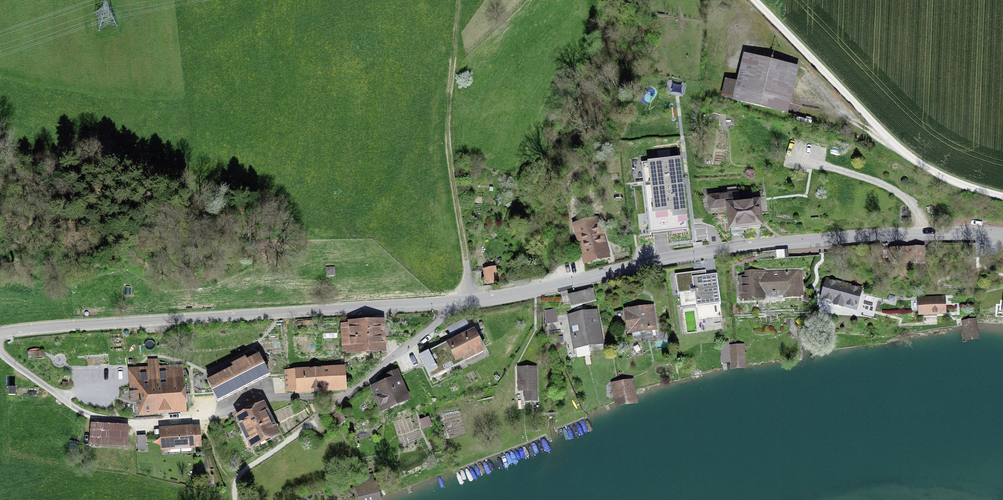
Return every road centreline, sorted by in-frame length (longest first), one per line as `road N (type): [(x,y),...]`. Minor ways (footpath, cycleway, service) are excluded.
road 1 (tertiary): [(1002,233),(734,246),(458,300)]
road 2 (tertiary): [(458,300),(0,332)]
road 3 (unclassified): [(1002,196),(961,185),(903,153),(754,0)]
road 4 (track): [(466,300),(447,102),(457,0)]
road 5 (residential): [(458,300),(316,422)]

